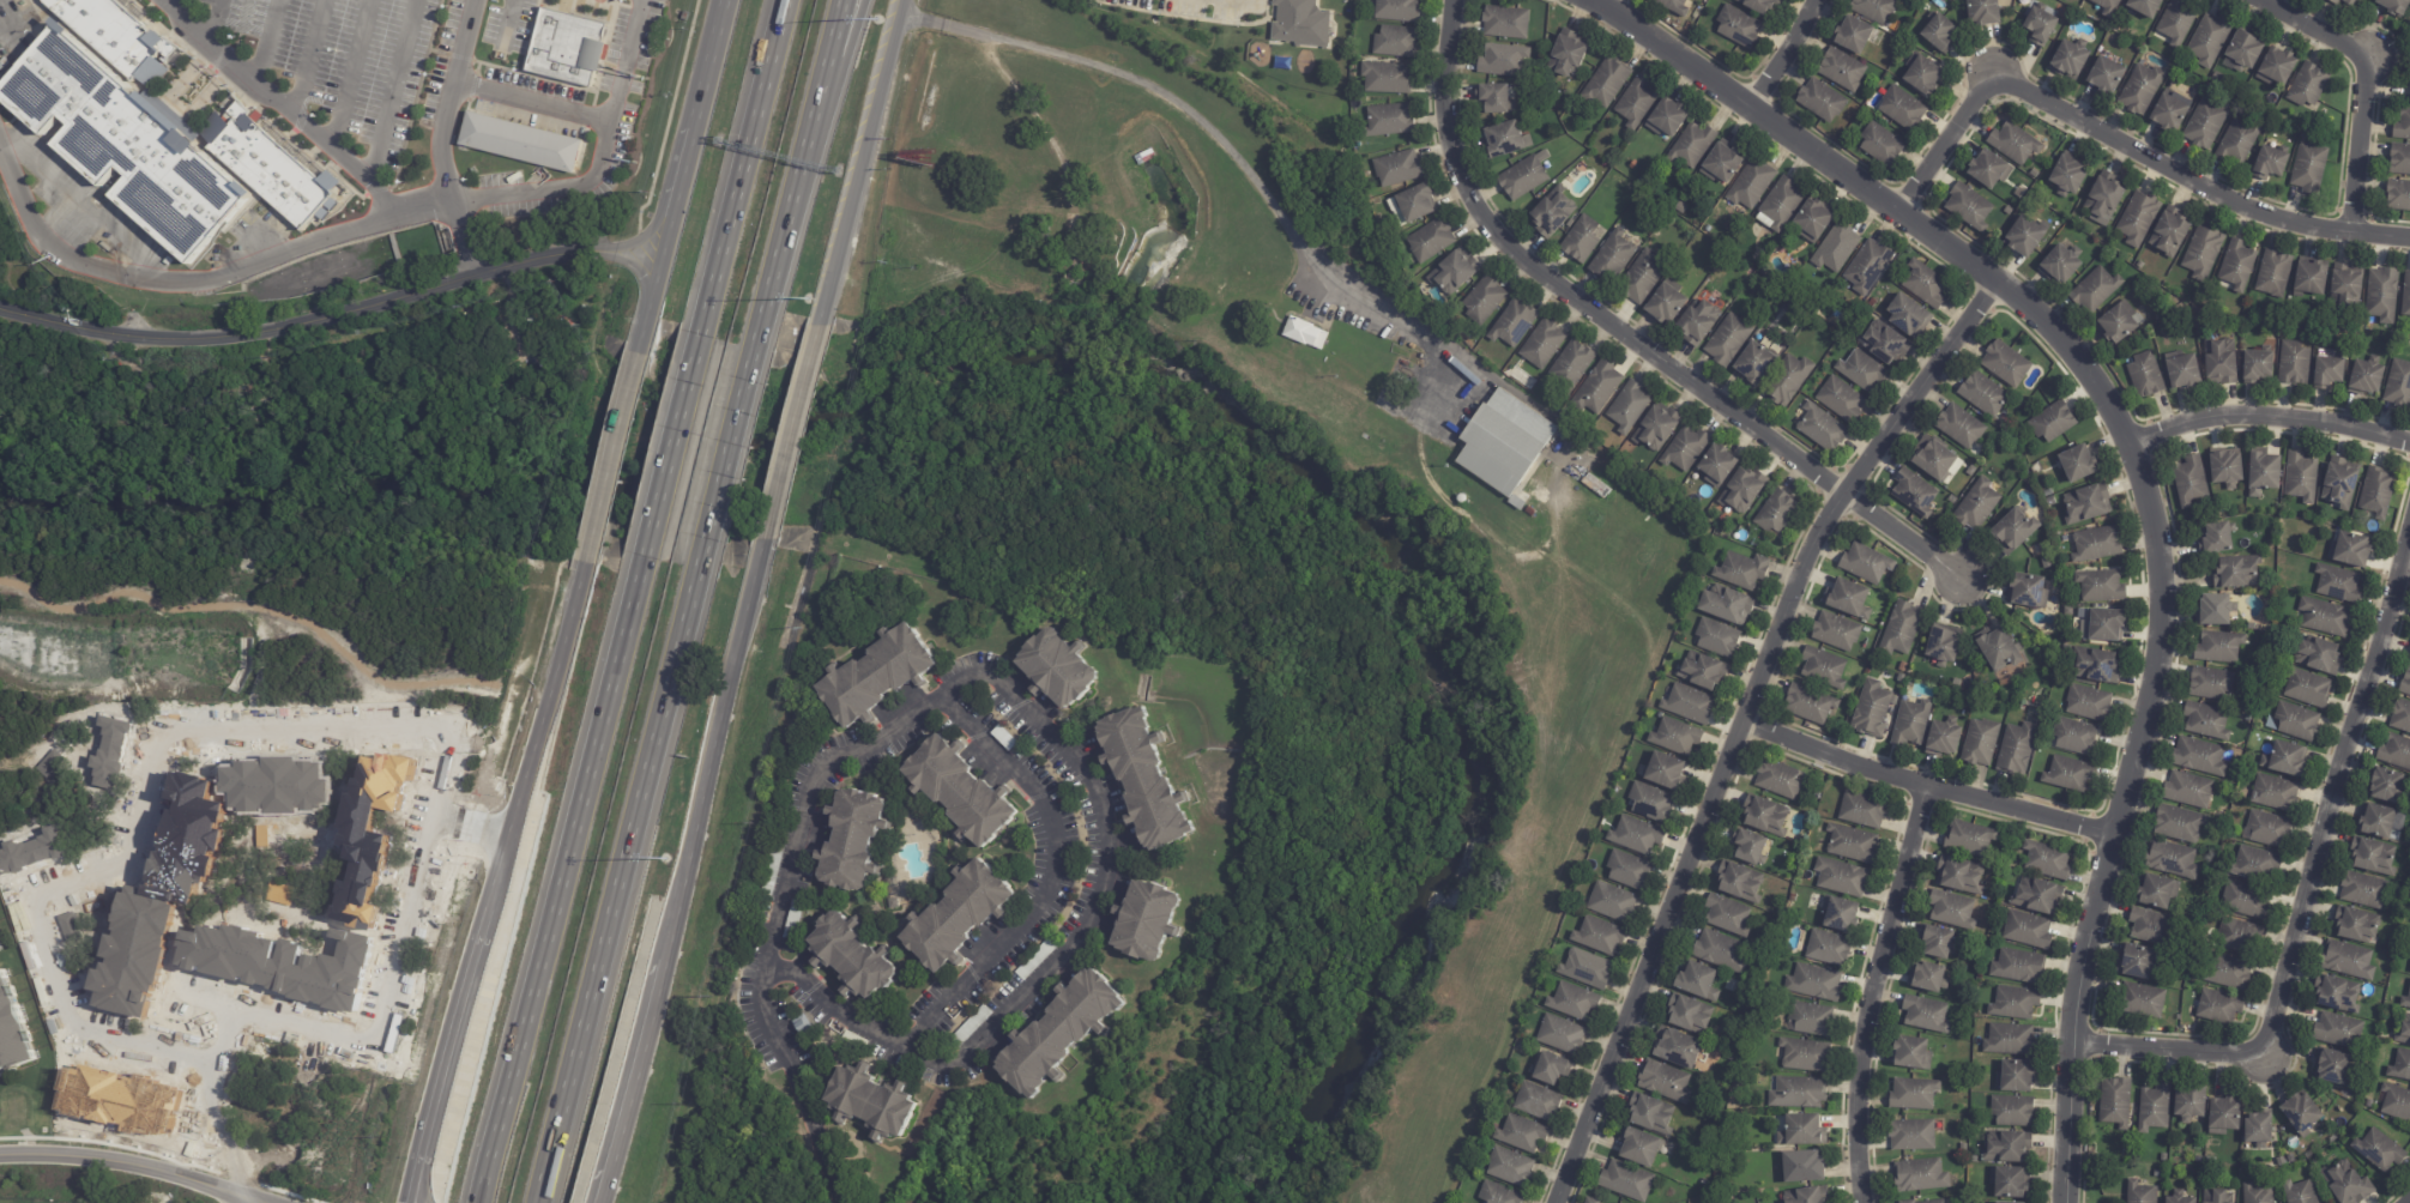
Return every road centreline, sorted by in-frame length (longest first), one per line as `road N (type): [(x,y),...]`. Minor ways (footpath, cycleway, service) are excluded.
road 1 (residential): [(2069,1202),(2082,966),(2154,677),(2162,593),(2155,504),(2104,382),(2030,291),(1609,0)]
road 2 (residential): [(1556,1202),(1739,726),(1840,491),(2001,271)]
road 3 (residential): [(1464,0),(1451,155),(1494,222),(1554,282),(1665,353),(1962,580)]
road 4 (secondary): [(607,1202),(694,893),(768,536)]
road 5 (tertiary): [(668,248),(582,255),(314,322),(177,339),(0,309)]
road 6 (motorway): [(533,1202),(700,550)]
road 7 (secondary): [(588,558),(408,1202)]
road 8 (motorway): [(641,557),(473,1202)]
road 9 (residential): [(2267,1056),(2409,530)]
road 10 (residential): [(2409,237),(2302,223),(2248,204),(2003,75)]
road 11 (residential): [(1865,1202),(1854,1148),(1860,1048),(1923,784)]
road 12 (residential): [(1739,726),(2112,838)]
road 13 (secondary): [(820,328),(906,0)]
road 14 (motorway): [(771,50),(695,346)]
road 15 (residential): [(2128,440),(2224,415),(2314,421),(2409,442)]
road 16 (motorway): [(786,211),(862,0)]
road 17 (residential): [(219,1189),(116,1162),(0,1155)]
road 18 (motorway): [(700,550),(754,337)]
road 19 (motorway): [(695,346),(641,557)]
road 20 (motorway): [(786,211),(840,0)]
road 21 (secondary): [(768,536),(820,328)]
road 22 (secondary): [(640,356),(588,558)]
road 23 (residential): [(2074,1036),(2267,1056)]
road 24 (residential): [(2369,55),(2350,231)]
road 25 (residential): [(1910,204),(2003,75)]
road 26 (secondary): [(723,0),(699,131)]
road 27 (motorway): [(754,337),(786,211)]
road 28 (secondary): [(699,131),(668,248)]

